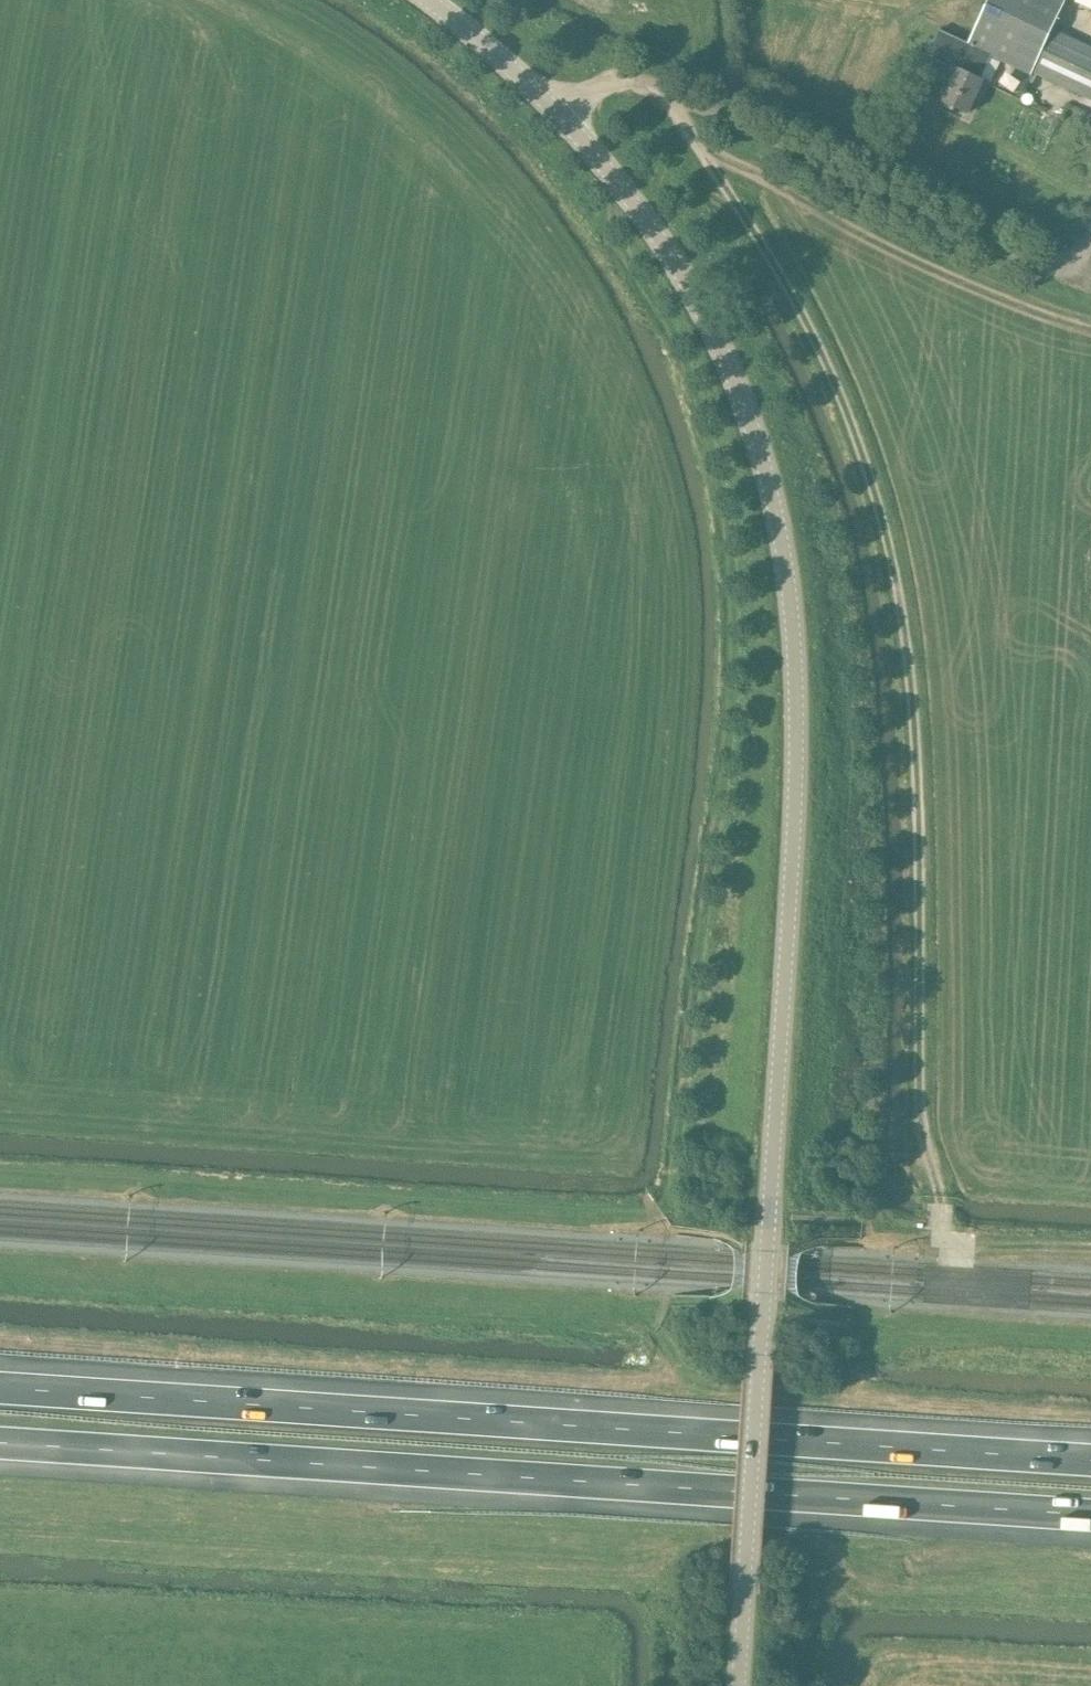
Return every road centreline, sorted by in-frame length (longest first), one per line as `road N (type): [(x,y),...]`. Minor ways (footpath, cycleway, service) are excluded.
road 1 (unclassified): [(738,1685),(807,781),(789,546),(774,467),(747,393),(684,275),(617,177),(535,88),(425,0)]
road 2 (motorway): [(0,1442),(1090,1515)]
road 3 (motorway): [(1090,1462),(0,1390)]

